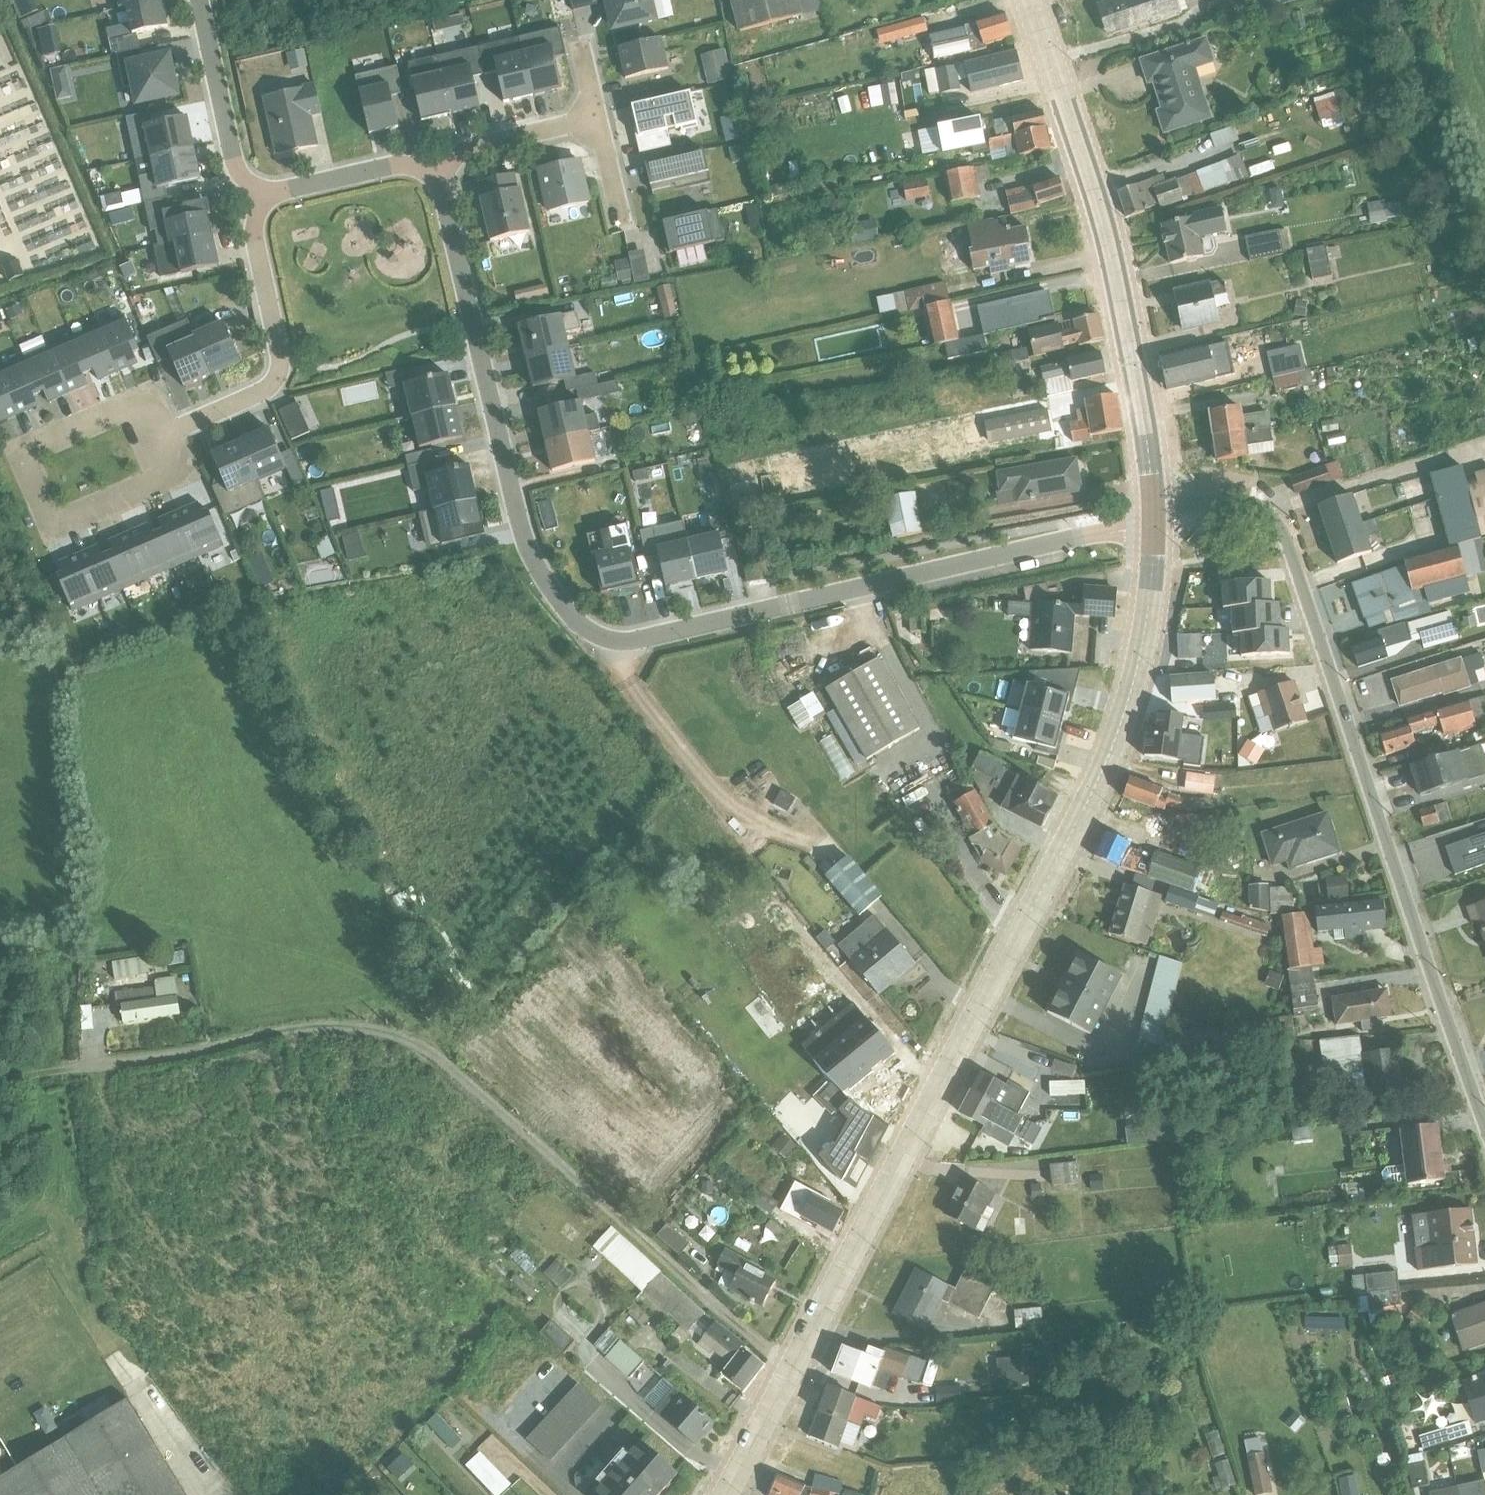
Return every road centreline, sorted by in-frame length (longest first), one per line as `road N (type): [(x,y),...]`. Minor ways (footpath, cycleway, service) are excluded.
road 1 (residential): [(438,174),(518,513),(533,556),(589,631),(613,640),(646,637),(1082,535),(1153,530)]
road 2 (tertiary): [(788,1370),(1100,778),(1145,635),(1153,530)]
road 3 (residential): [(1484,1123),(1288,543),(1255,508),(1153,508)]
road 4 (tertiary): [(1153,508),(1089,162),(1033,0)]
road 5 (track): [(0,1086),(40,1072),(350,1022),(392,1030),(446,1064)]
road 6 (unclassified): [(788,1370),(446,1064)]
road 7 (residential): [(156,439),(141,404),(23,453),(52,525),(171,475)]
road 8 (residential): [(267,195),(255,238),(279,350),(274,384),(156,439)]
road 9 (residential): [(267,195),(236,161),(199,0)]
road 10 (residential): [(438,174),(392,166),(267,195)]
road 11 (residential): [(598,120),(476,145),(438,174)]
road 12 (tertiary): [(724,1494),(788,1370)]

